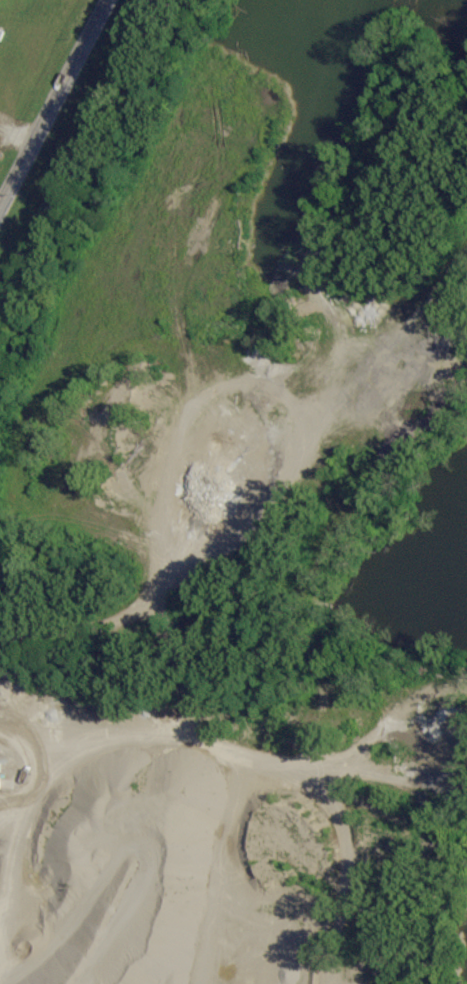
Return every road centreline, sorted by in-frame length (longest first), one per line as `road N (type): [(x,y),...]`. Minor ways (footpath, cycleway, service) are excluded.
road 1 (secondary): [(105,0),(0,199)]

